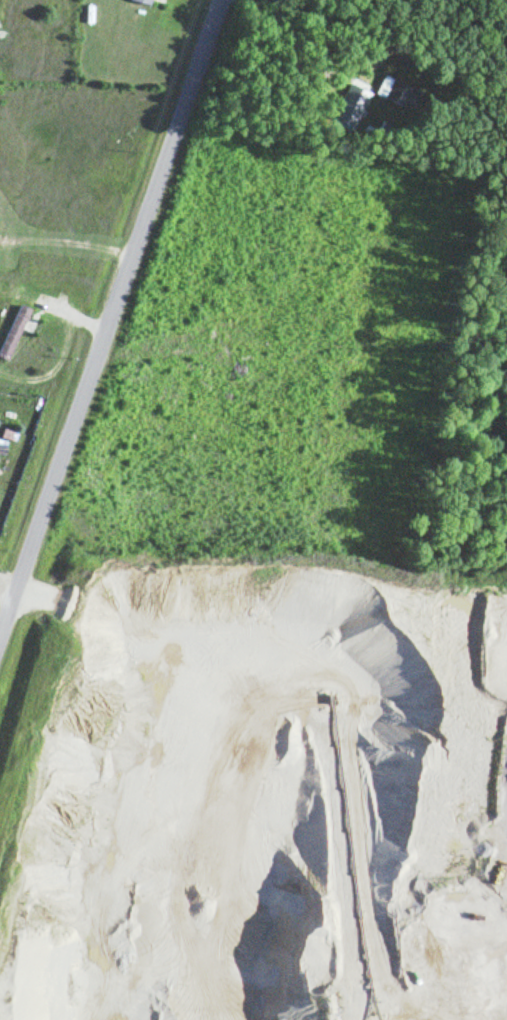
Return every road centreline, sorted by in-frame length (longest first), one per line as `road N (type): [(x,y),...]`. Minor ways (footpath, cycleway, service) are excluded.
road 1 (residential): [(0,609),(214,0)]

